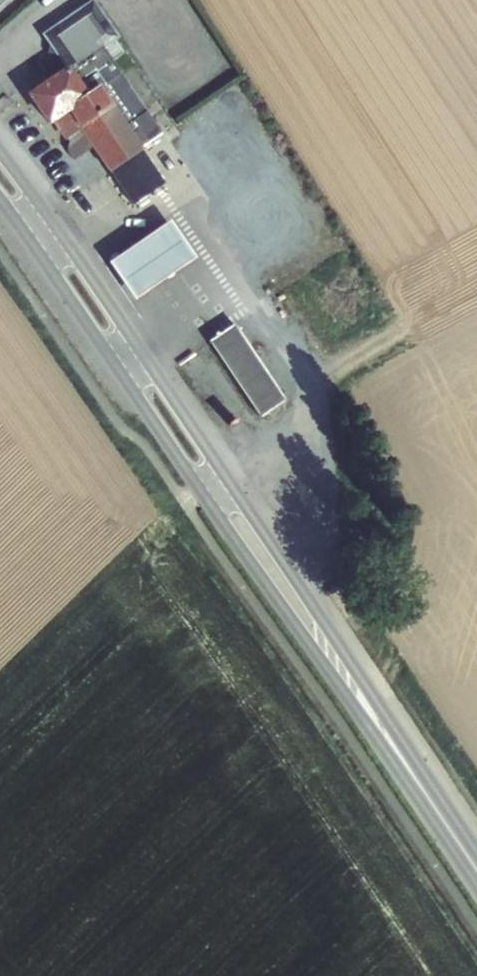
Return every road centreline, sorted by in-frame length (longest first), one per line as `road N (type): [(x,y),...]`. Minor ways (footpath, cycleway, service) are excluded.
road 1 (secondary): [(430,800),(266,533),(0,147)]
road 2 (secondary): [(0,199),(227,529),(430,800)]

